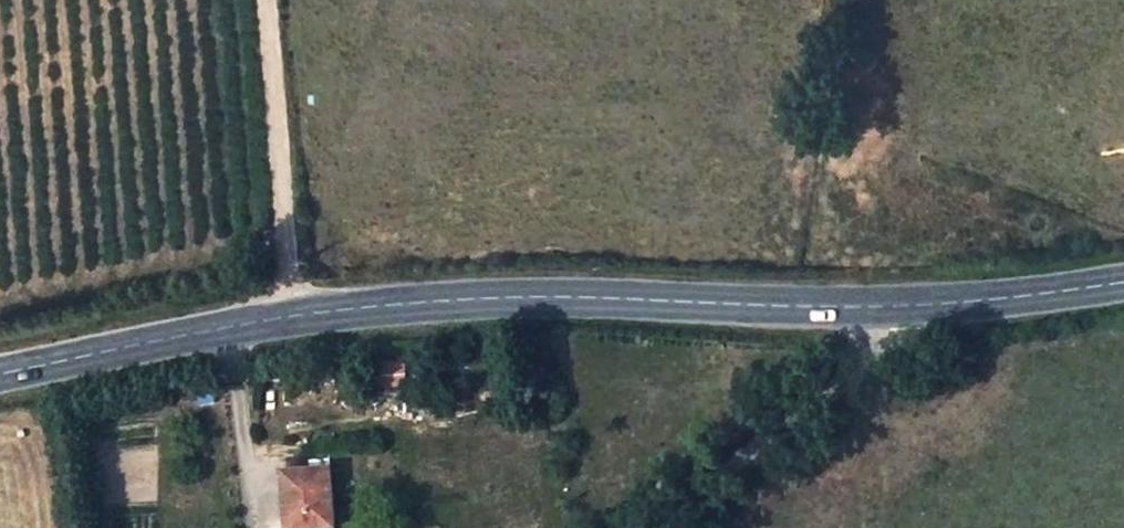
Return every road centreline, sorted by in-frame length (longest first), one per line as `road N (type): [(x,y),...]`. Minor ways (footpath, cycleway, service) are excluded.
road 1 (secondary): [(0,373),(369,305),(535,295),(910,304)]
road 2 (residential): [(910,304),(664,527)]
road 3 (track): [(292,319),(268,0)]
road 4 (secondary): [(910,304),(1123,283)]

